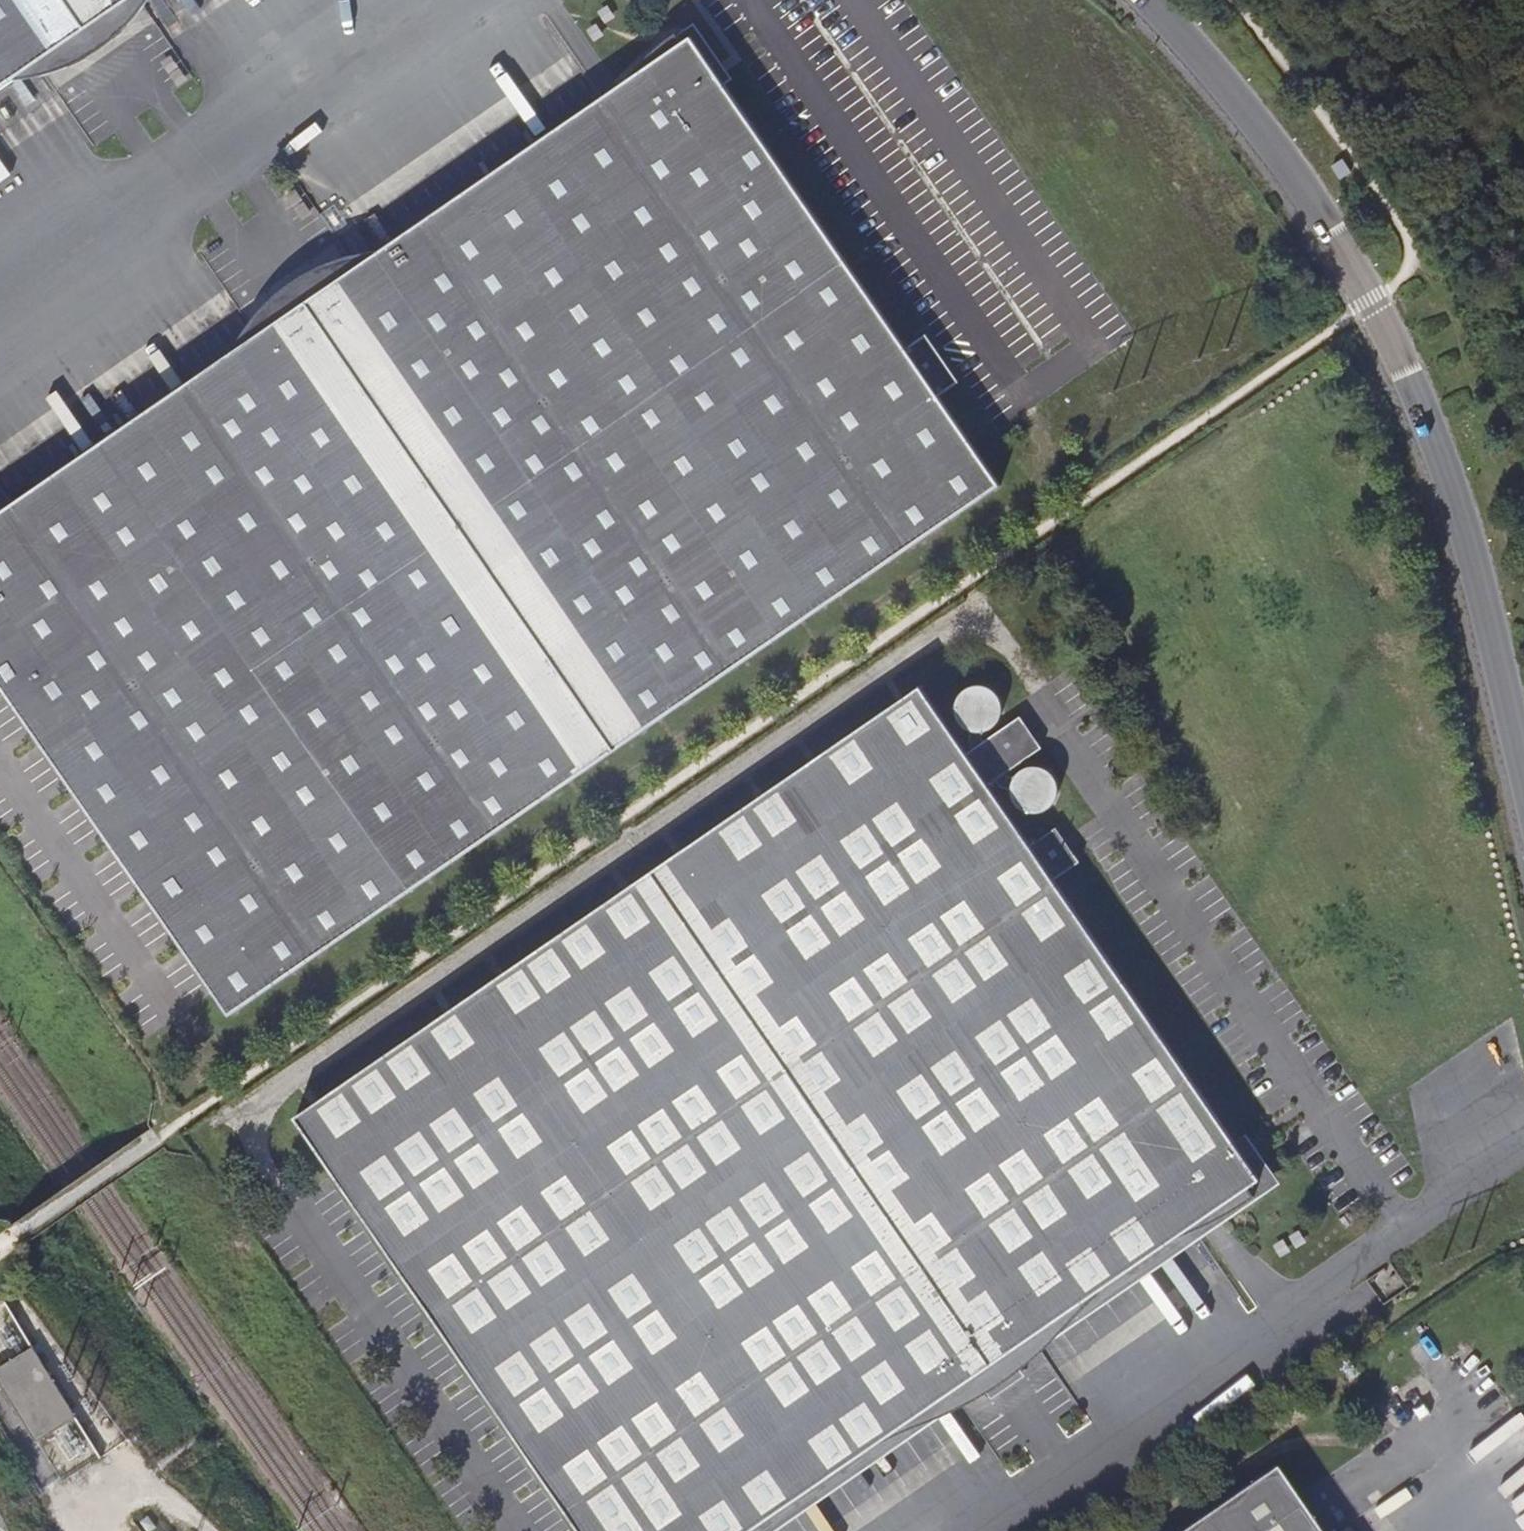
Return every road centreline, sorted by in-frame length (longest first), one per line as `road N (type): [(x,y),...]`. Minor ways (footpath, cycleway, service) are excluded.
road 1 (unclassified): [(1523,779),(1455,497),(1408,376),(1320,211),(1237,99),(1145,0)]

